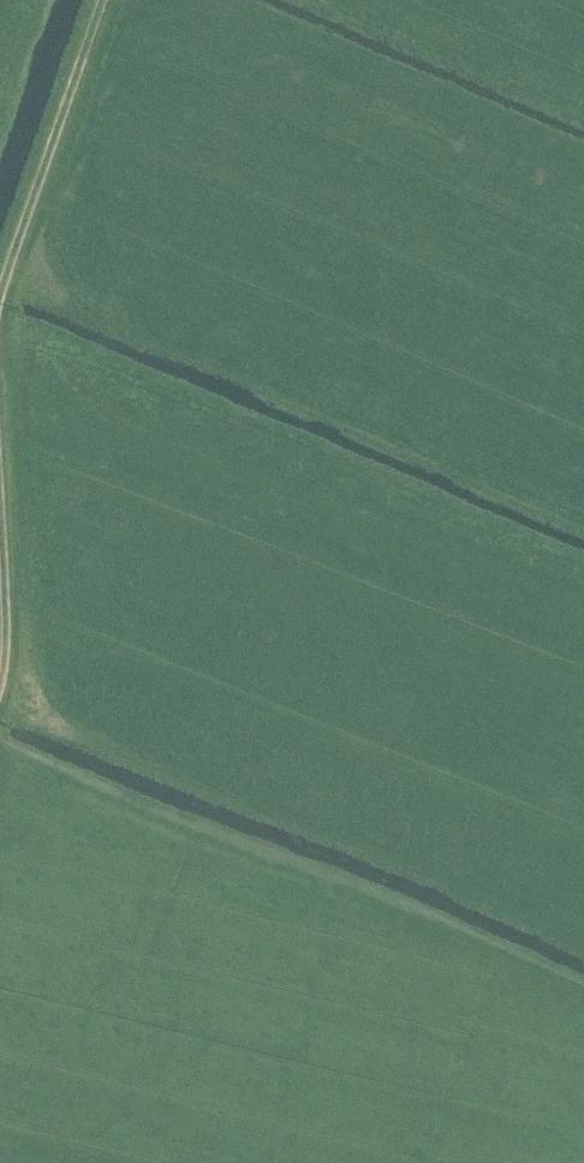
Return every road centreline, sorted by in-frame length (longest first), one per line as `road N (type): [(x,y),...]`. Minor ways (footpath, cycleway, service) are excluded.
road 1 (track): [(101,0),(0,302)]
road 2 (track): [(0,434),(0,680)]

